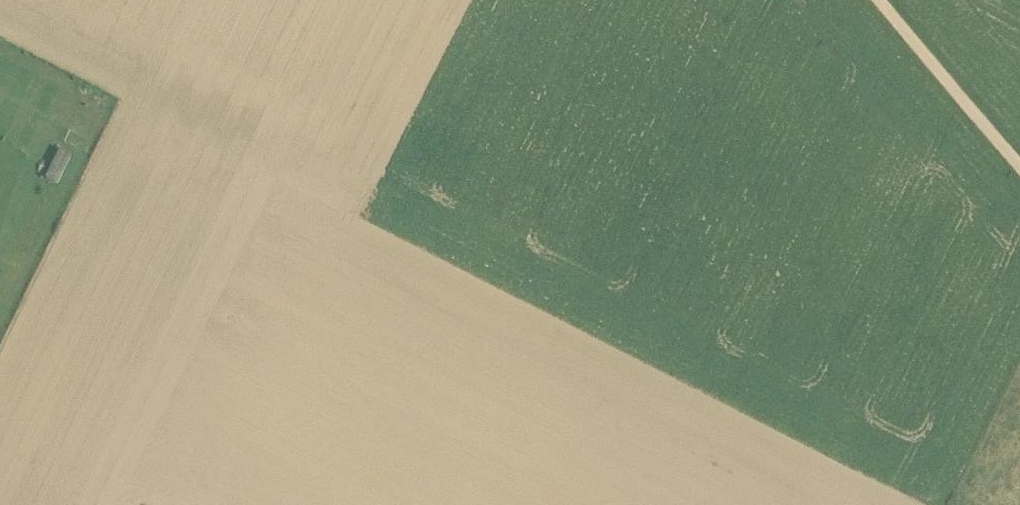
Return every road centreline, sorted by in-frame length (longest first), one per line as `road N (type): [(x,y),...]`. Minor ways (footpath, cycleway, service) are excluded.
road 1 (track): [(891,0),(1019,155)]

